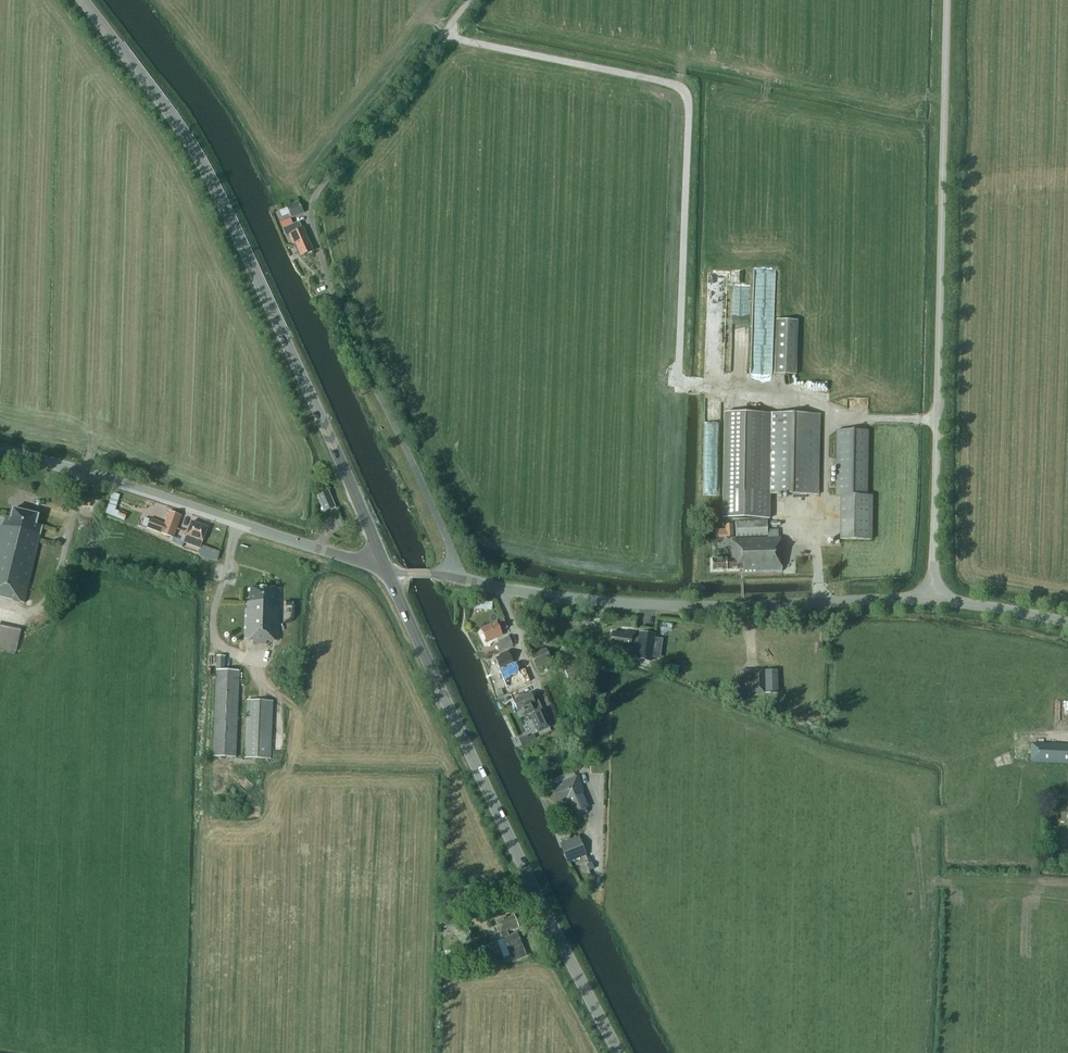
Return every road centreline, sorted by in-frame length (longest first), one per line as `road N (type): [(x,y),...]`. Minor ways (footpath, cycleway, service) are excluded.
road 1 (unclassified): [(456,579),(308,207),(314,187),(469,0)]
road 2 (secondary): [(387,570),(195,153),(81,0)]
road 3 (unclassified): [(935,601),(950,0)]
road 4 (secondary): [(618,1052),(387,570)]
road 5 (tertiary): [(935,601),(754,608),(504,589)]
road 6 (tertiary): [(387,570),(0,448)]
road 7 (tertiary): [(935,601),(1067,623)]

